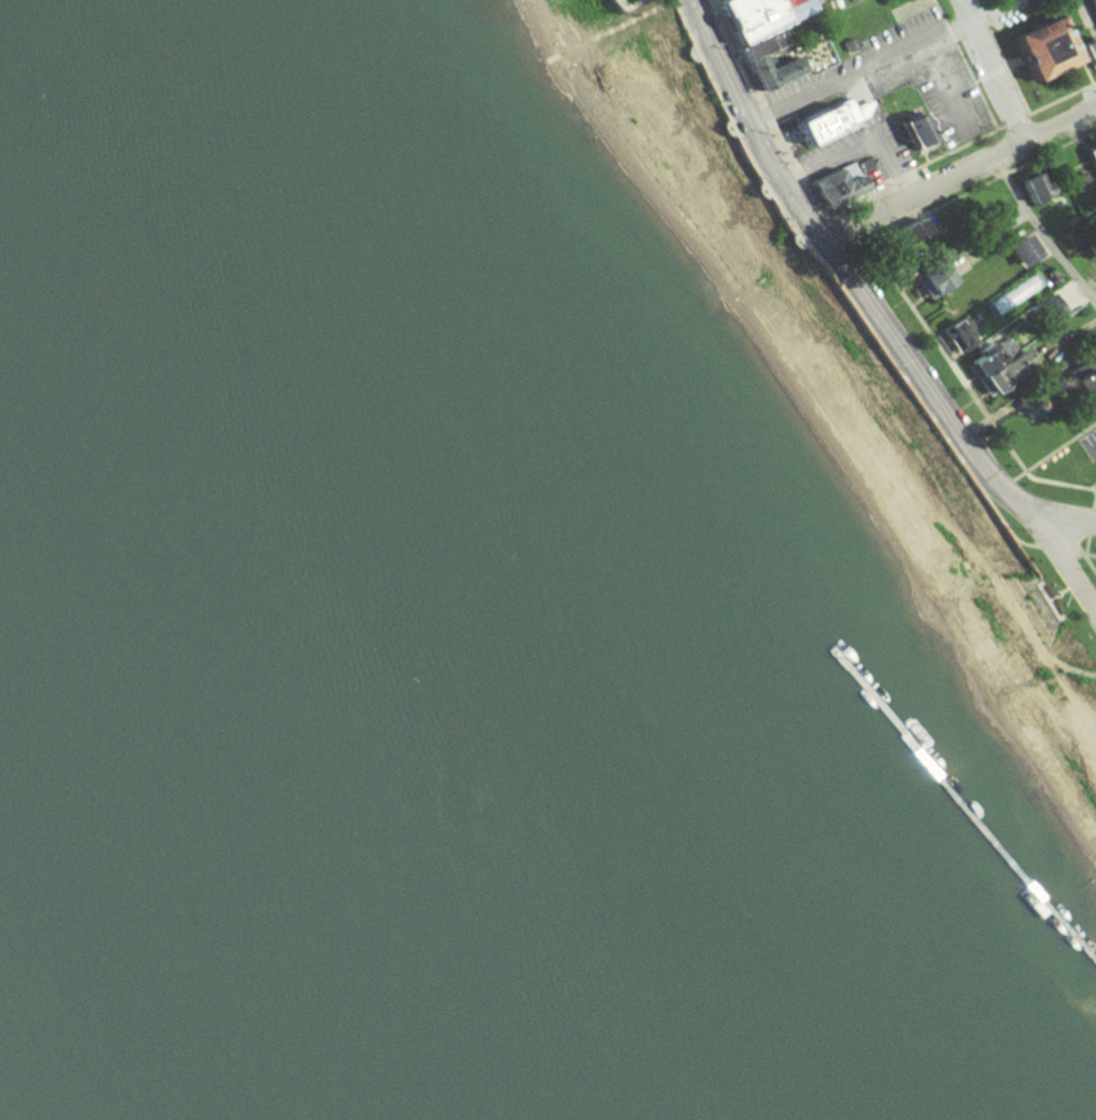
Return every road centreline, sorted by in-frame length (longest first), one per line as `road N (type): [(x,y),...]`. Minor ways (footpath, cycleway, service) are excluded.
road 1 (residential): [(824,240),(984,469),(1030,512),(1095,612)]
road 2 (residential): [(824,240),(1095,111)]
road 3 (residential): [(824,240),(784,190),(691,0)]
road 4 (residential): [(1027,144),(958,0)]

